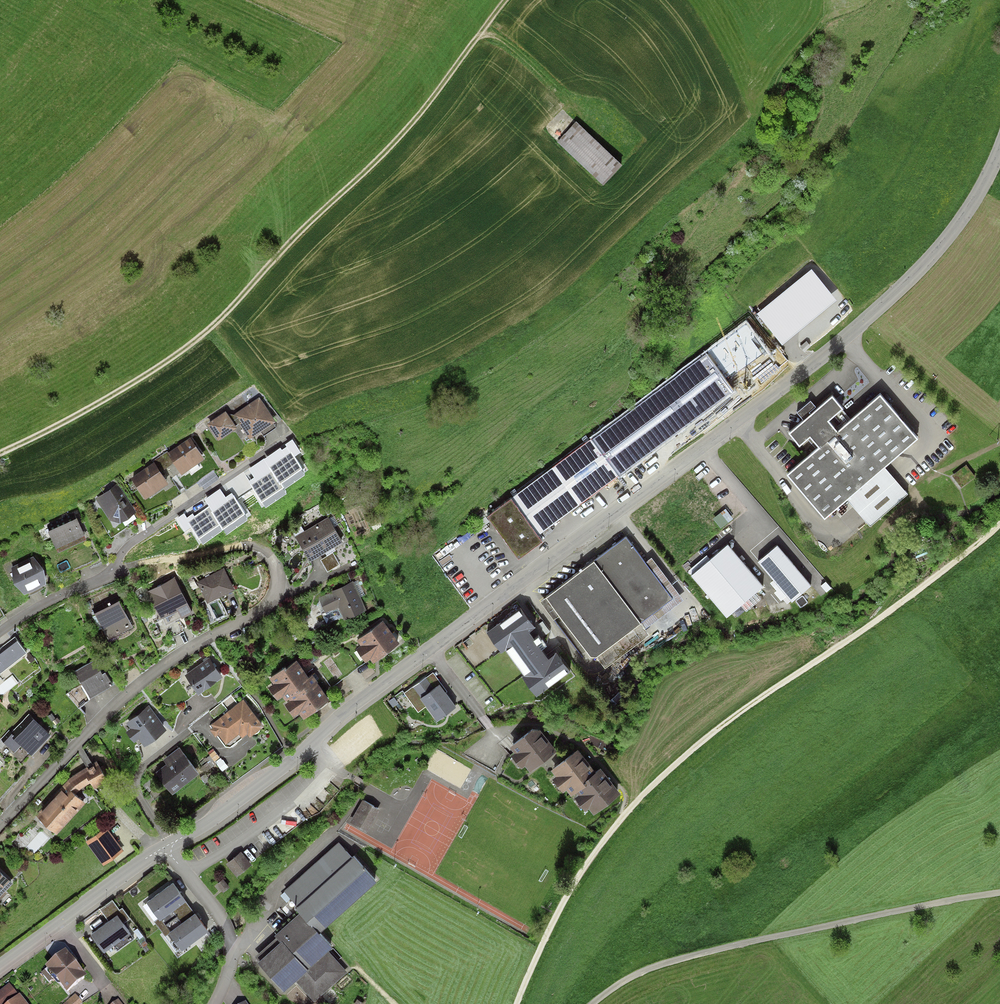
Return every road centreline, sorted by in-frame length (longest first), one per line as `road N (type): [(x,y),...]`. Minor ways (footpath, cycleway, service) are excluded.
road 1 (tertiary): [(999,144),(966,214),(843,339),(430,650)]
road 2 (track): [(0,454),(202,336),(427,106),(507,0)]
road 3 (residential): [(0,820),(133,691),(269,606),(277,573),(256,549)]
road 4 (track): [(517,1003),(596,854),(656,784),(733,719)]
road 5 (residential): [(0,635),(108,577),(138,531),(287,434)]
road 6 (tertiary): [(430,650),(231,809),(165,847)]
road 7 (track): [(999,523),(881,618),(733,719)]
road 8 (tertiary): [(165,847),(0,966)]
road 9 (residential): [(232,960),(278,884),(334,830)]
road 10 (residential): [(232,960),(224,922),(165,847)]
road 11 (track): [(480,34),(502,39),(574,111)]
road 12 (residential): [(430,650),(507,746)]

